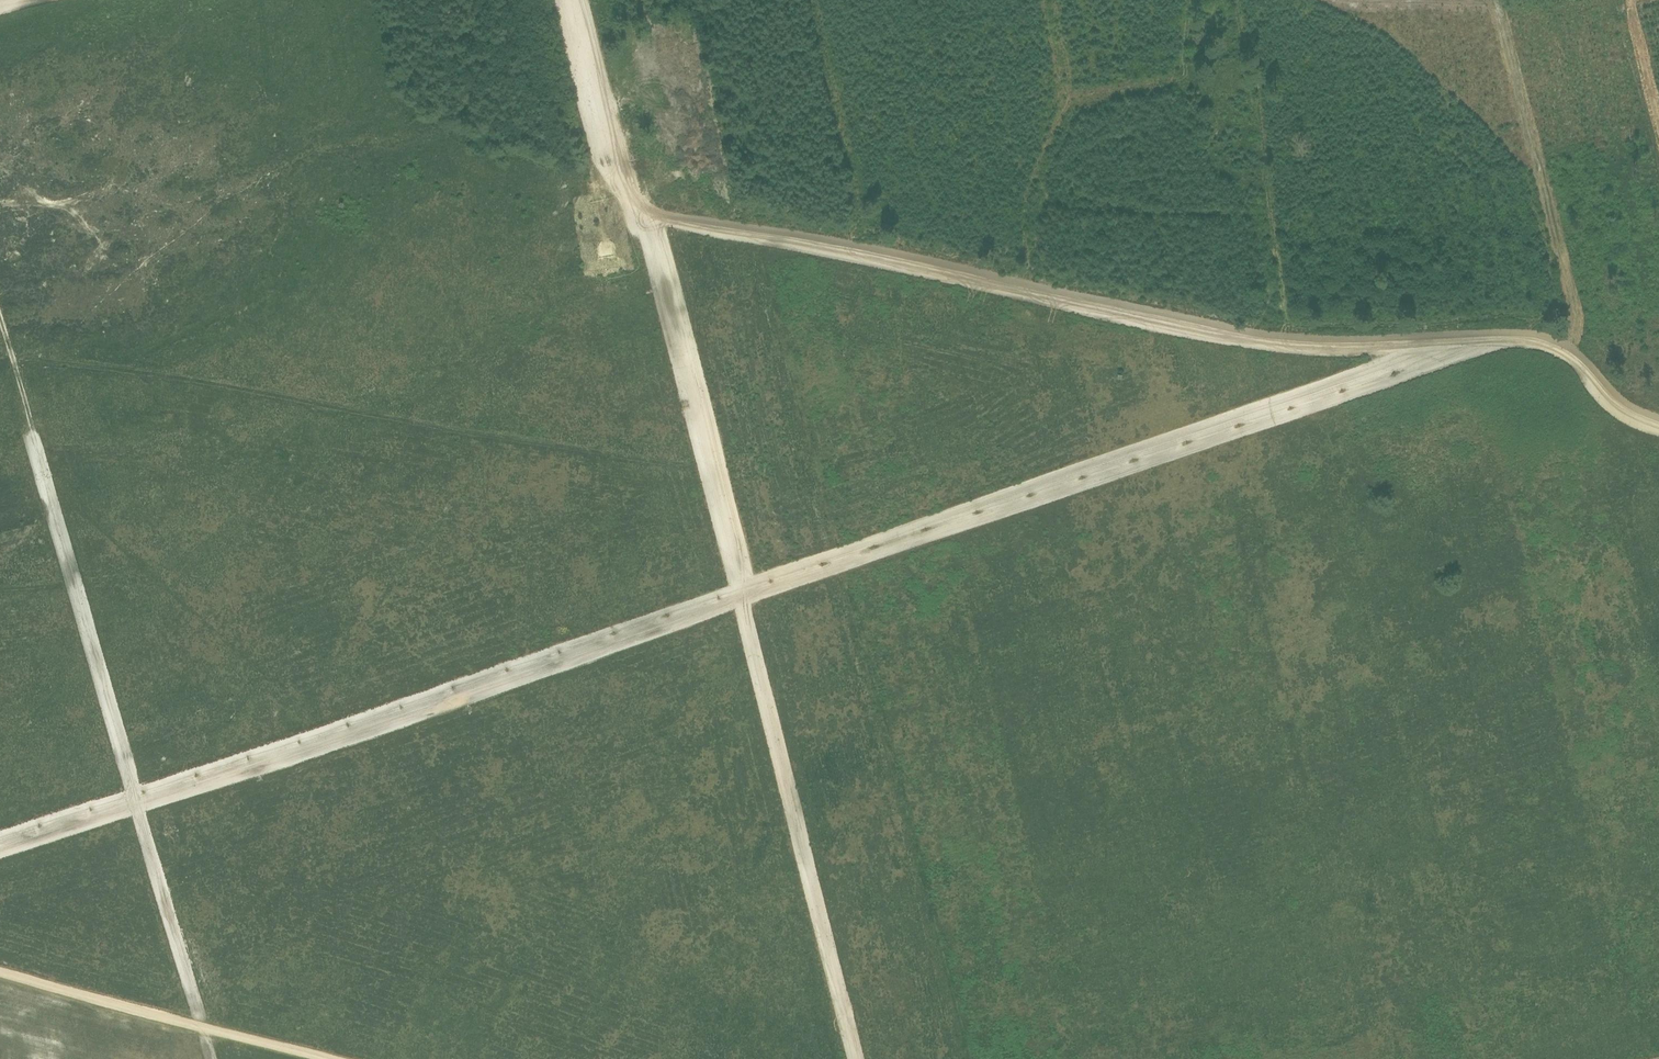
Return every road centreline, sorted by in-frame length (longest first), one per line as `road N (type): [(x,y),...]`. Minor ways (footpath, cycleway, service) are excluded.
road 1 (track): [(1569,346),(1574,299),(1501,10)]
road 2 (track): [(36,440),(0,311)]

